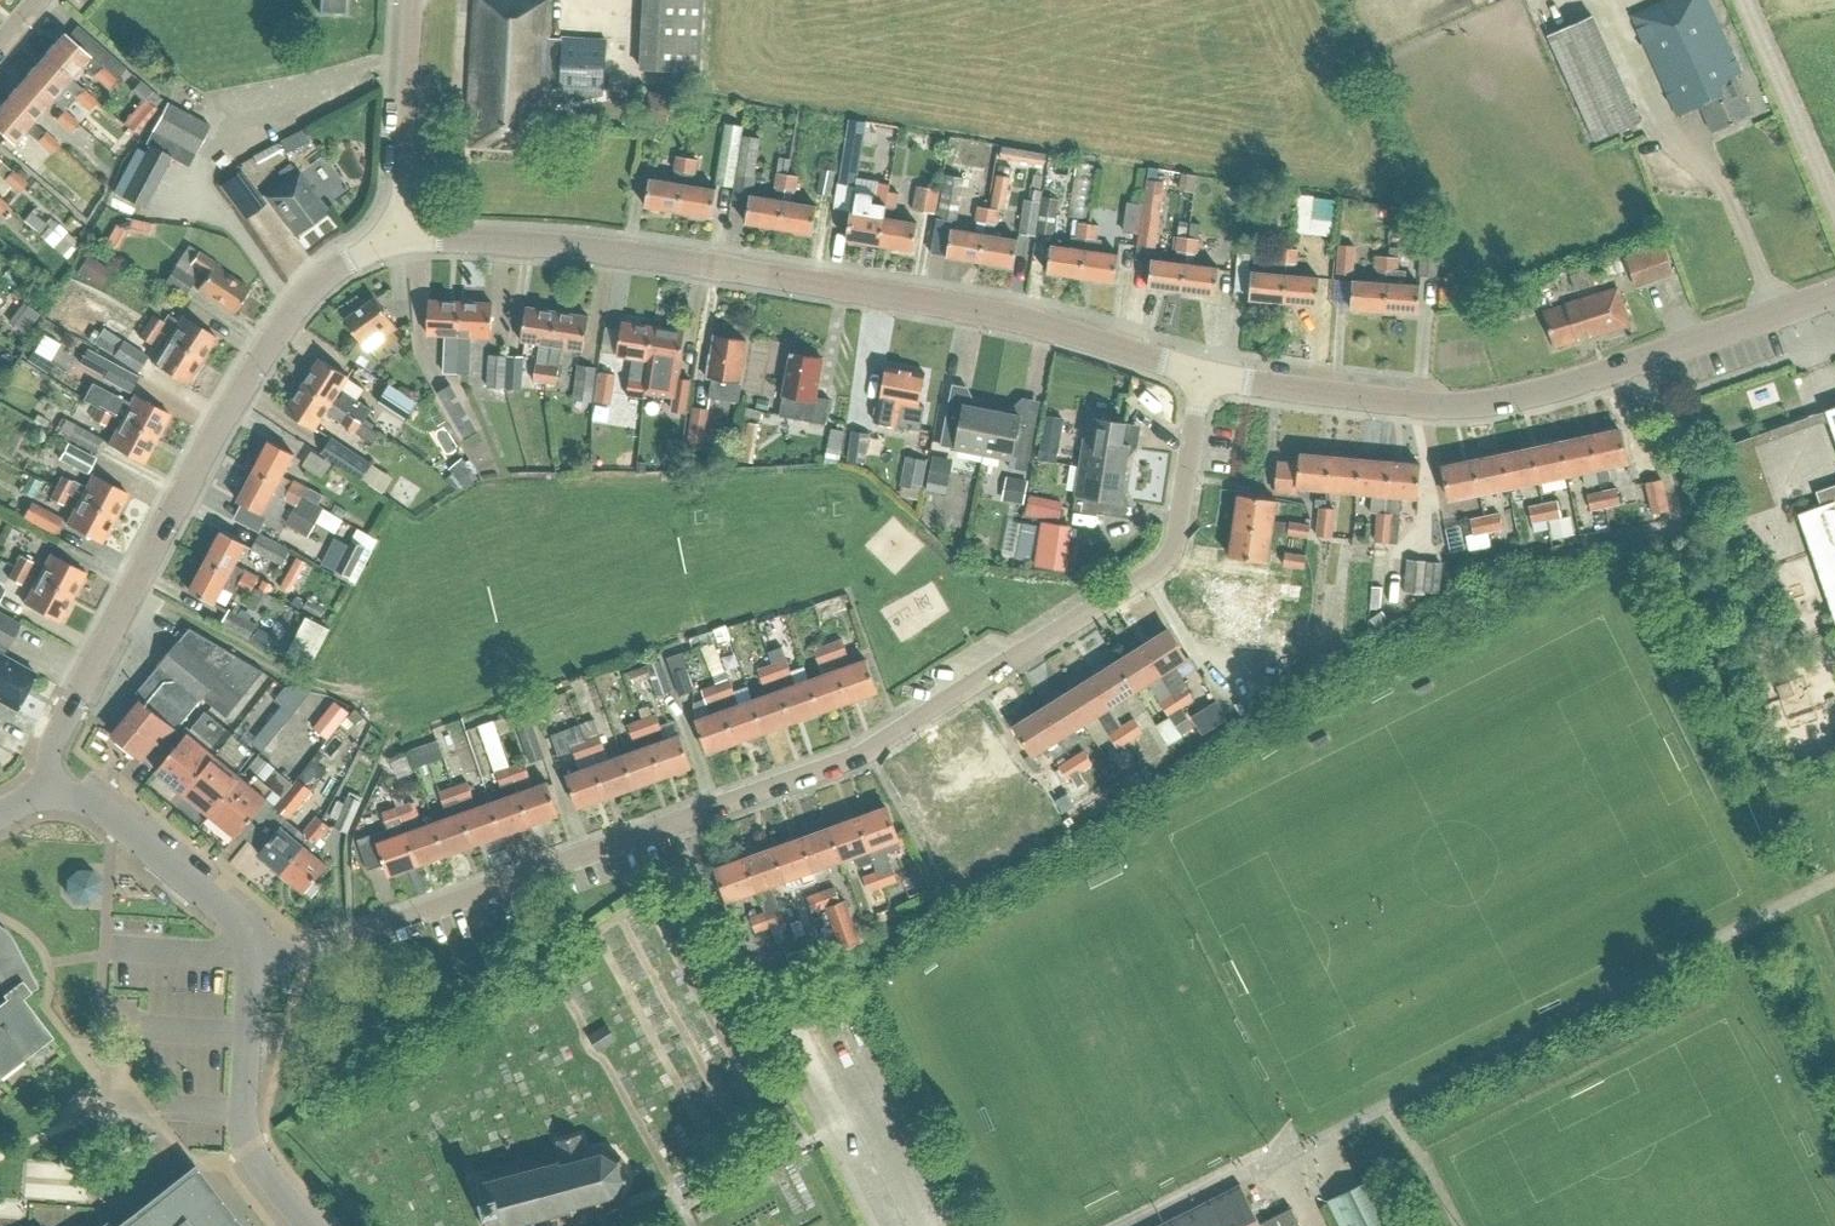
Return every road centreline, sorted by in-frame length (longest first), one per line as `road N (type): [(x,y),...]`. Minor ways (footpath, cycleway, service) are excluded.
road 1 (residential): [(1201,373),(1179,530),(1166,559),(869,749),(305,953),(252,956)]
road 2 (tertiary): [(1201,373),(1015,316),(801,279),(592,248),(396,239)]
road 3 (tertiary): [(1201,373),(1417,403),(1491,402),(1834,290)]
road 4 (tertiary): [(48,793),(52,741),(218,425),(289,315),(344,264)]
road 5 (tertiary): [(313,1225),(244,1134),(252,956)]
road 6 (tertiary): [(48,793),(87,799),(109,812),(234,917),(252,956)]
road 7 (residential): [(412,0),(402,180)]

